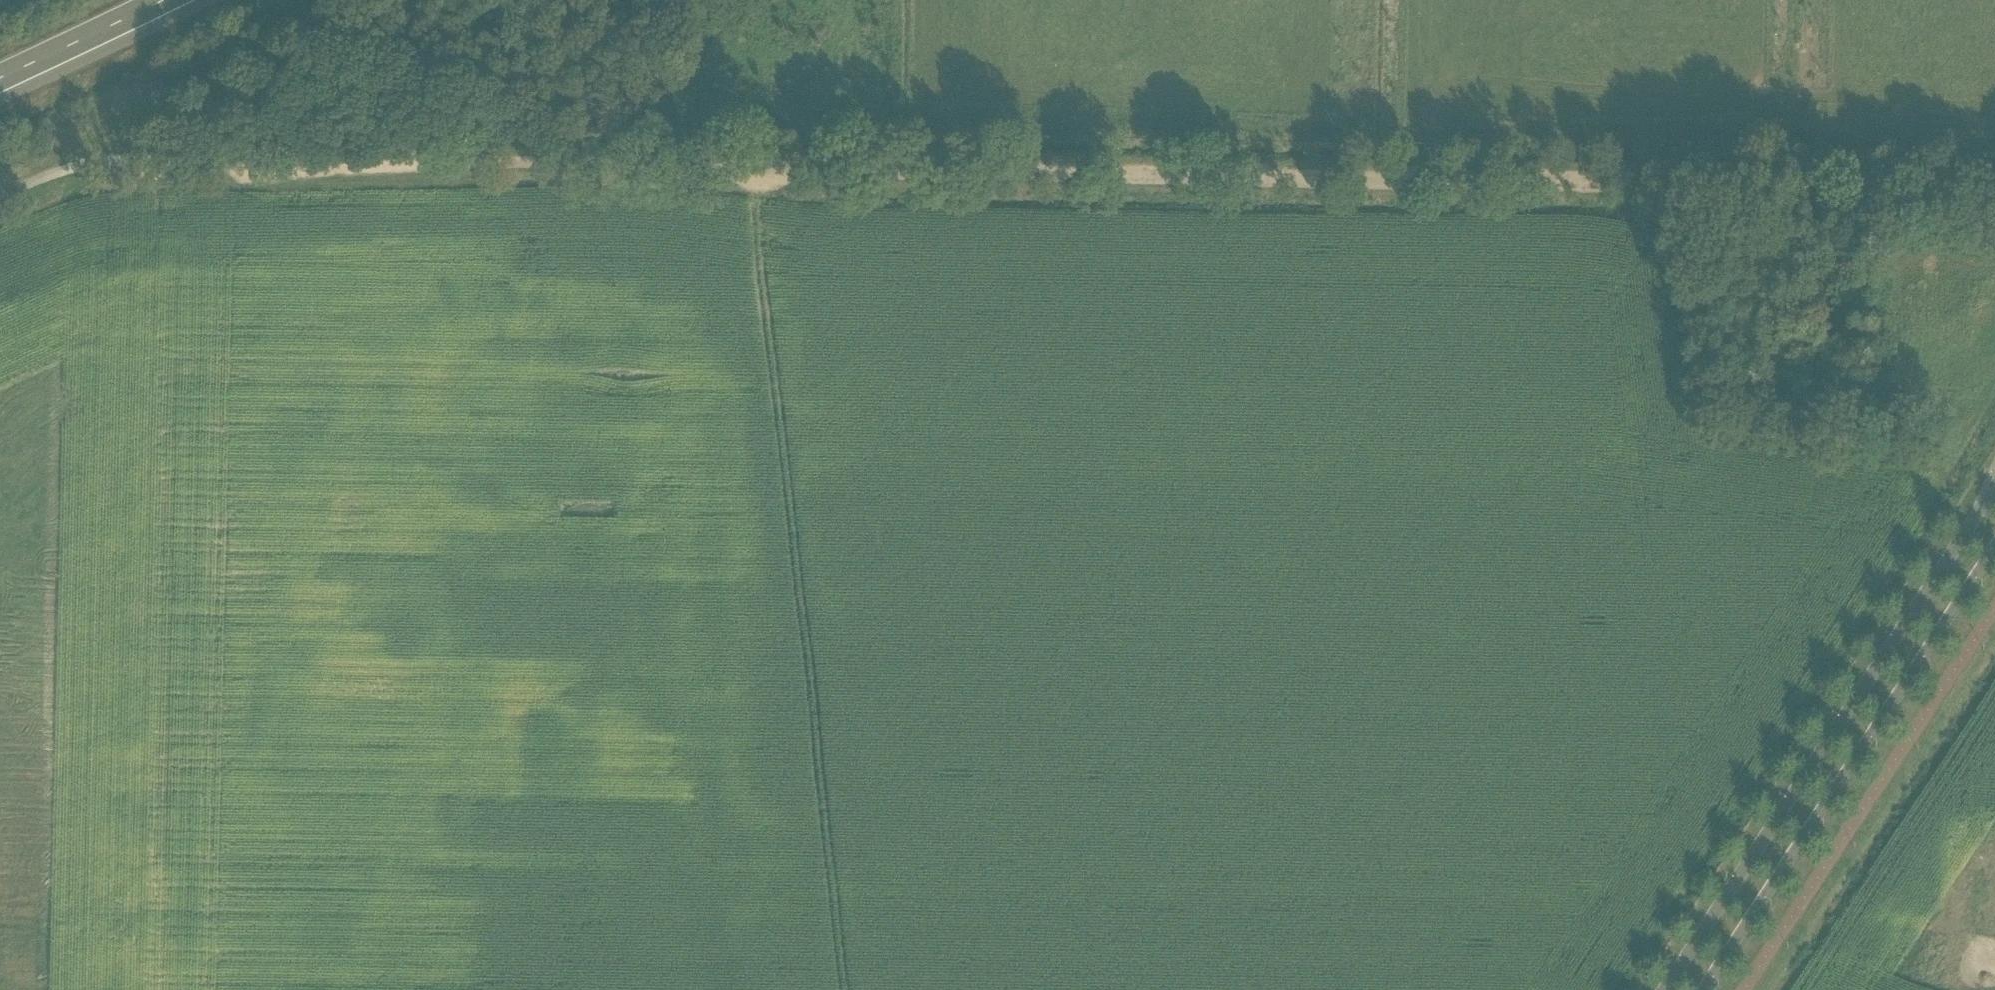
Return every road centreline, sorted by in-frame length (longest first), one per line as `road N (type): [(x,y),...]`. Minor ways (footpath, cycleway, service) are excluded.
road 1 (track): [(1994,189),(138,158)]
road 2 (tertiary): [(1994,484),(1663,989)]
road 3 (tertiary): [(1703,989),(1994,547)]
road 4 (track): [(496,163),(454,127),(295,59),(224,52),(171,68),(139,109),(138,158)]
road 5 (trunk): [(0,79),(167,0)]
road 6 (unclassified): [(0,200),(96,160),(138,158)]

